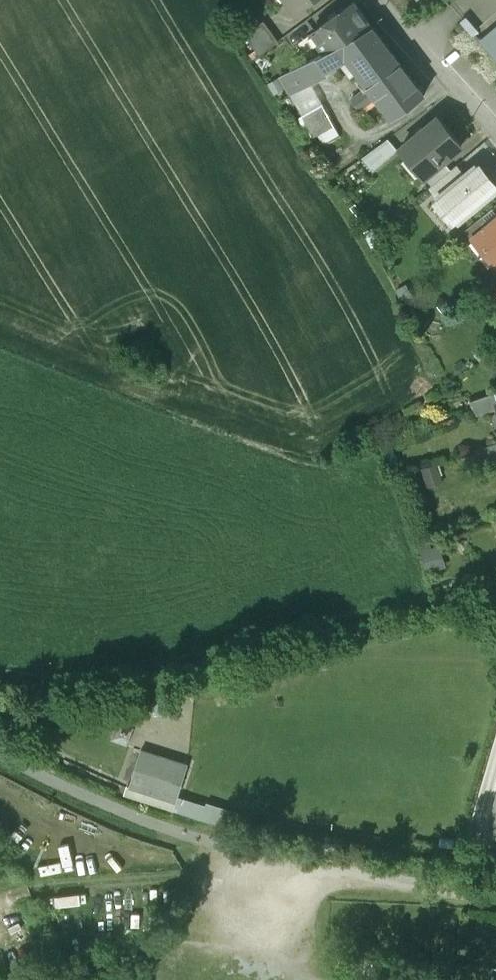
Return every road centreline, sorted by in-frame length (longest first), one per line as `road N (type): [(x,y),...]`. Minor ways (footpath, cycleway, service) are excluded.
road 1 (unclassified): [(393,0),(495,124)]

